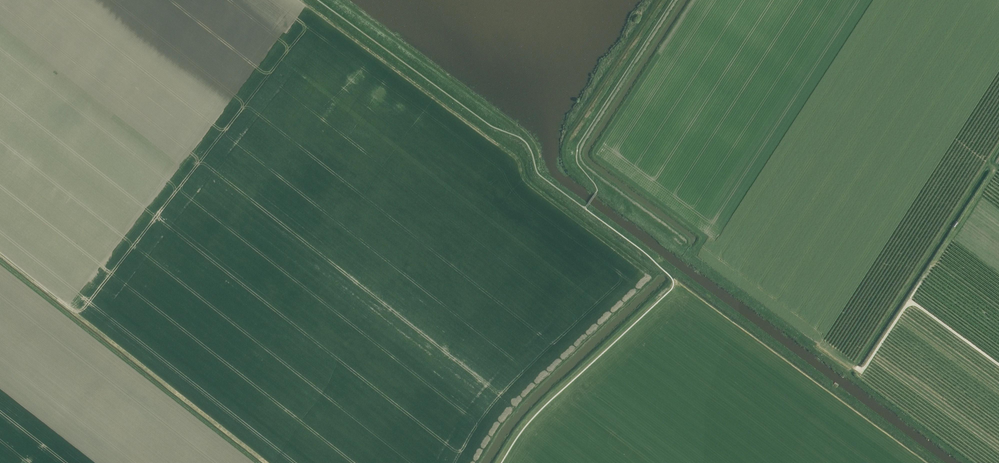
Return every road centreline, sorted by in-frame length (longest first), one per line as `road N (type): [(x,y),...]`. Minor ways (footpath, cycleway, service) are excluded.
road 1 (track): [(857,368),(912,304),(998,365)]

